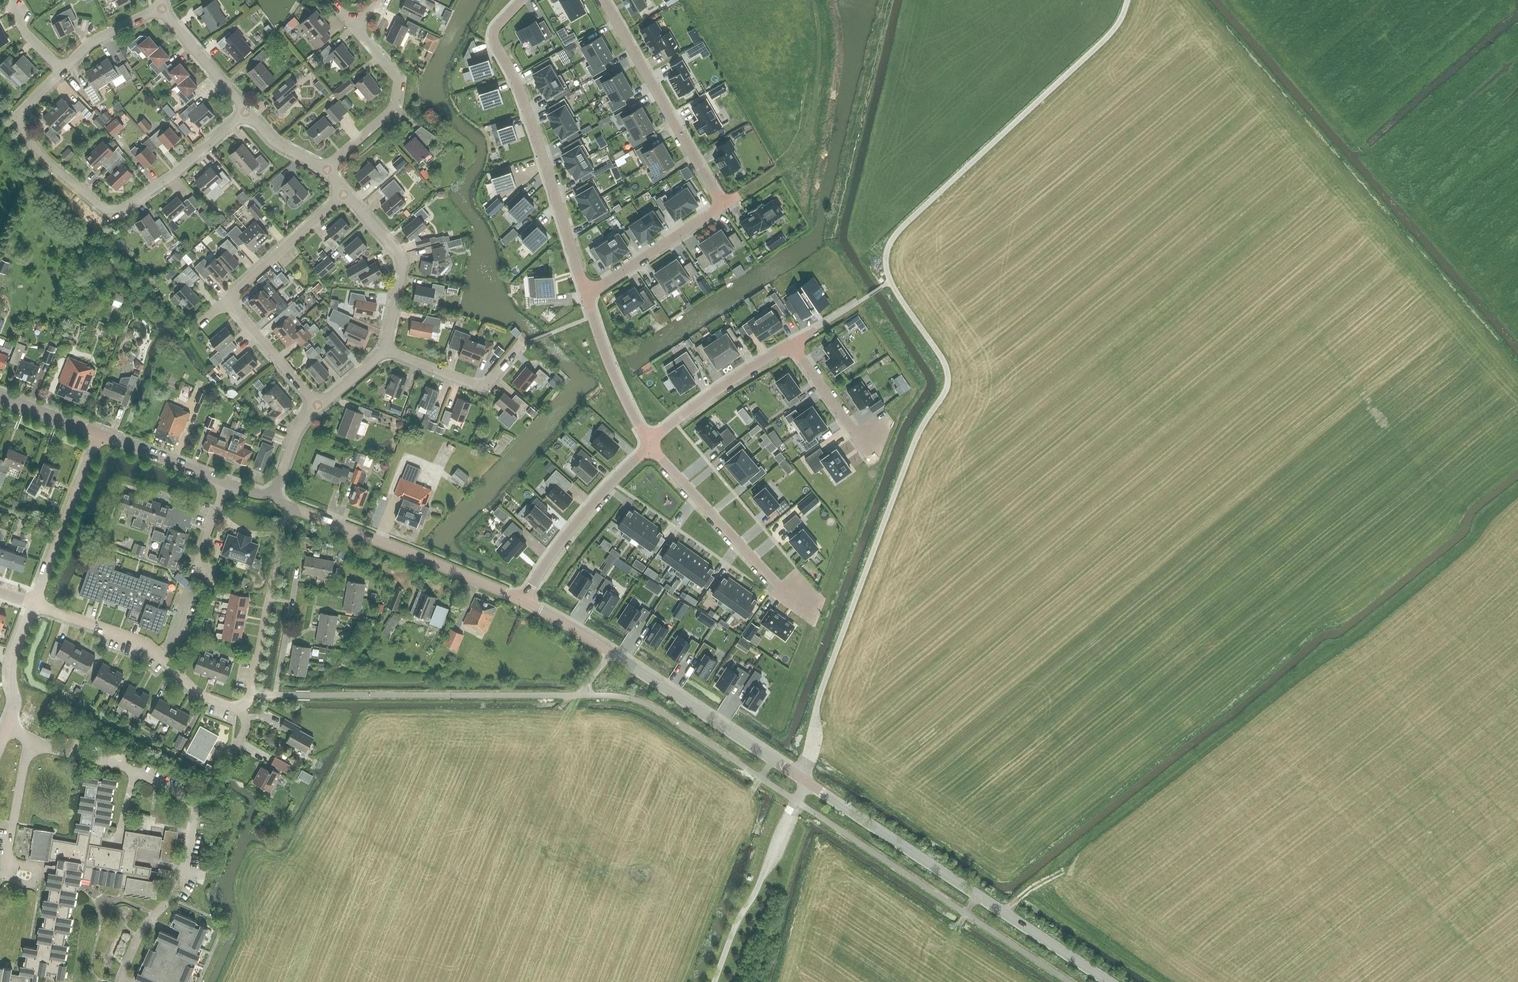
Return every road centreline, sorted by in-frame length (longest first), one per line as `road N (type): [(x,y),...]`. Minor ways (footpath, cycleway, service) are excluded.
road 1 (unclassified): [(806,780),(832,663),(915,442),(948,382),(943,359),(890,281),(890,244),(1099,46),(1128,0)]
road 2 (residential): [(119,981),(142,932),(180,881),(193,804),(132,768),(30,741)]
road 3 (residential): [(247,115),(127,208),(107,211),(58,174),(15,119),(62,69)]
road 4 (tertiary): [(1110,981),(806,780)]
road 5 (tertiary): [(806,780),(523,600)]
road 6 (residential): [(523,0),(497,29),(495,43),(517,83),(586,295)]
road 7 (tertiary): [(523,600),(291,508)]
road 8 (residential): [(723,207),(605,0)]
road 9 (residential): [(240,706),(194,690),(149,644),(33,604)]
road 10 (residential): [(649,443),(804,613)]
road 11 (unclassified): [(715,981),(806,780)]
road 12 (residential): [(649,443),(523,600)]
road 13 (residential): [(327,169),(398,110),(400,82),(353,25)]
road 14 (residential): [(251,695),(291,508)]
road 15 (unclassified): [(33,604),(97,433)]
road 16 (residential): [(385,352),(403,263),(345,192)]
road 17 (residential): [(649,443),(793,343)]
road 18 (residential): [(385,352),(479,388),(529,342)]
road 19 (residential): [(586,295),(723,207)]
road 20 (residential): [(649,443),(586,295)]
road 21 (residential): [(228,298),(345,192)]
road 22 (residential): [(319,407),(228,298)]
road 23 (residential): [(0,878),(30,741)]
road 24 (tertiary): [(227,483),(97,433)]
road 25 (residential): [(247,115),(164,9)]
road 26 (residential): [(7,730),(13,664),(33,604)]
road 27 (residential): [(793,343),(865,445)]
road 28 (residential): [(62,69),(92,41),(164,9)]

